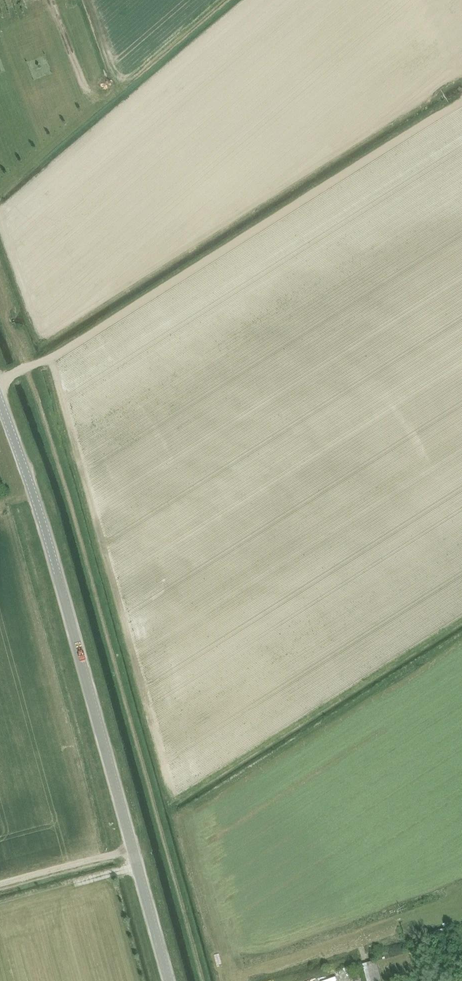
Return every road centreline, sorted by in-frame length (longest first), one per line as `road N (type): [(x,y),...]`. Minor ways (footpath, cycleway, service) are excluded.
road 1 (track): [(203,980),(75,519),(0,297)]
road 2 (secondary): [(169,980),(53,559),(0,401)]
road 3 (track): [(0,377),(50,359),(461,103)]
road 4 (track): [(0,220),(43,337)]

